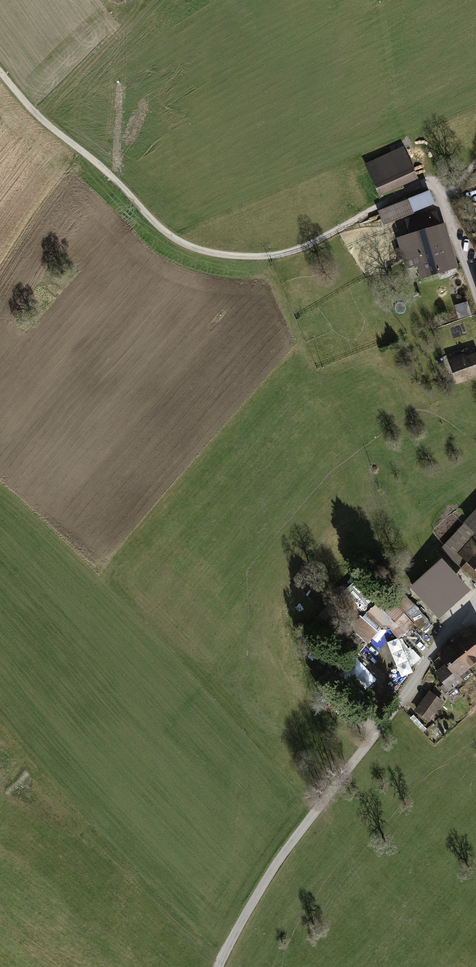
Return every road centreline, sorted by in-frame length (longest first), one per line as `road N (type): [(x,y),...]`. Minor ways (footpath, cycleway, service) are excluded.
road 1 (track): [(423,183),(295,250),(253,256),(199,249),(160,228),(0,71)]
road 2 (unclassified): [(217,966),(277,861),(475,599)]
road 3 (track): [(37,114),(143,0)]
road 4 (unclassified): [(475,297),(443,202),(423,183)]

